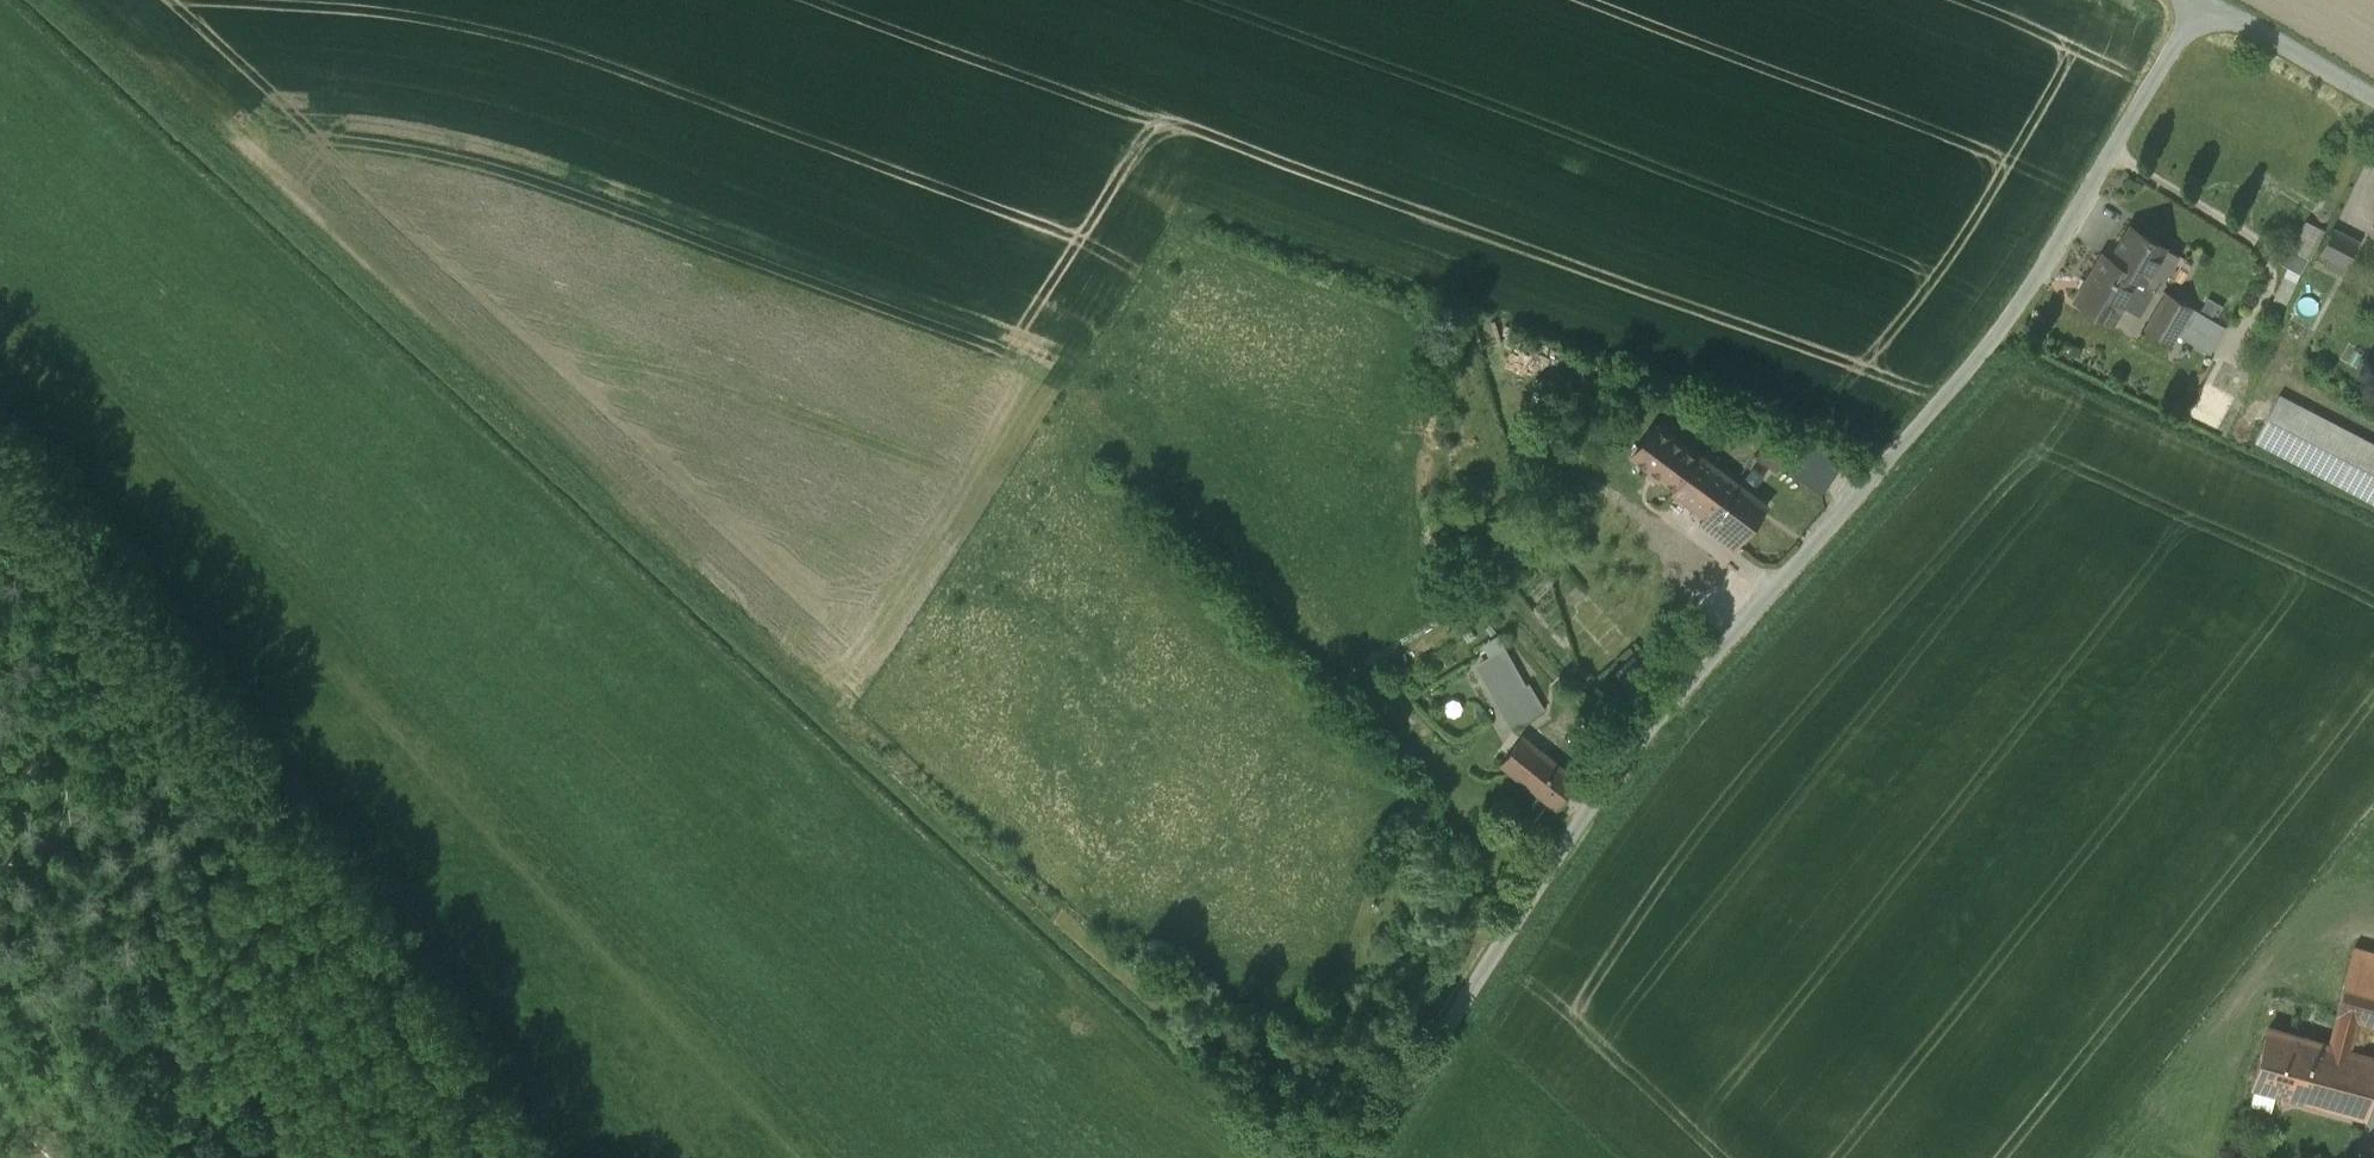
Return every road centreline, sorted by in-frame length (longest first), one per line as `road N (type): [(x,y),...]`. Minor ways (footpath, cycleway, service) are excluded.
road 1 (residential): [(1357,1157),(1597,791),(2010,331),(2201,11)]
road 2 (residential): [(2201,11),(2373,100)]

